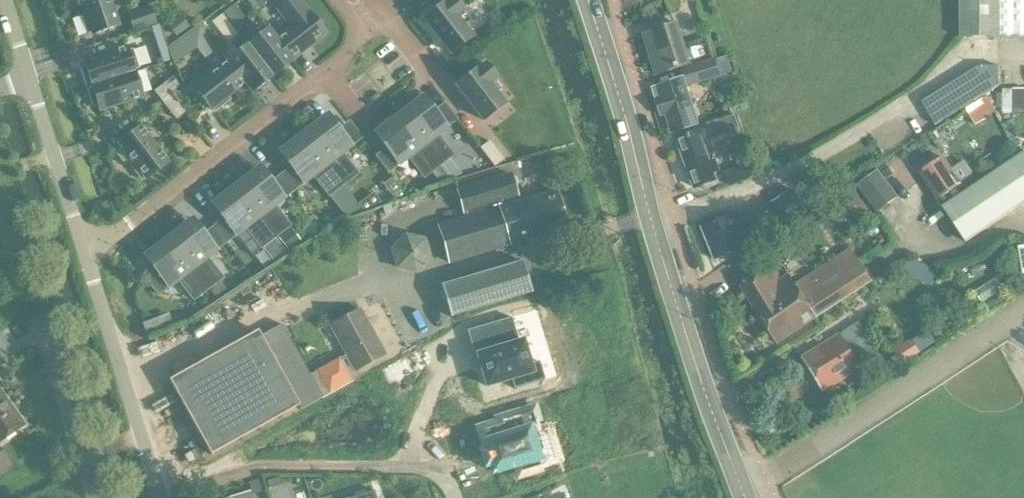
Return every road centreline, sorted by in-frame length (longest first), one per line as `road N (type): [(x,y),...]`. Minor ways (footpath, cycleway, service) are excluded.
road 1 (tertiary): [(589,0),(673,299),(743,492)]
road 2 (unclassified): [(743,492),(1023,313)]
road 3 (residential): [(456,497),(433,470),(354,465),(265,468),(162,495)]
road 4 (residential): [(83,256),(323,69)]
road 5 (unclassified): [(83,256),(4,0)]
road 6 (unclassified): [(162,495),(83,256)]

